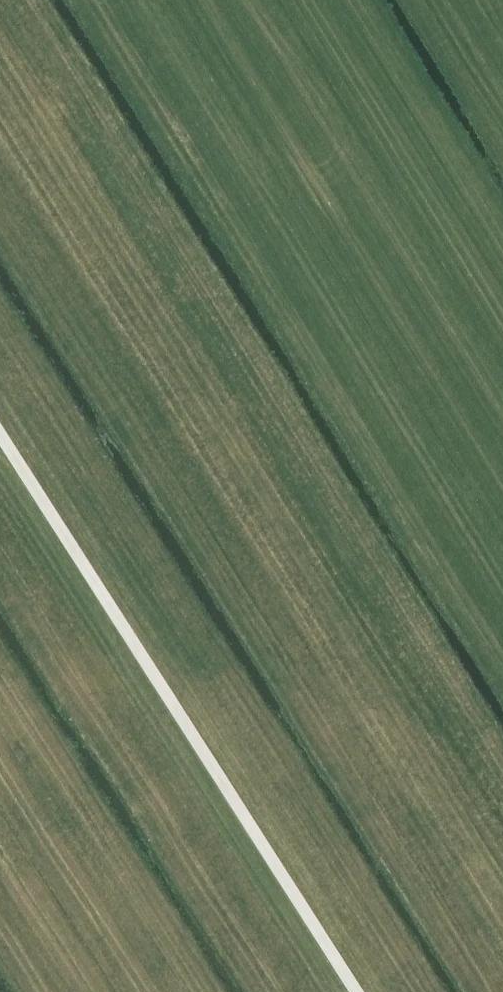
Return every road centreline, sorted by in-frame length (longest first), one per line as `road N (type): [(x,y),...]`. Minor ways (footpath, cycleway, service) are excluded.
road 1 (track): [(357,991),(0,434)]

